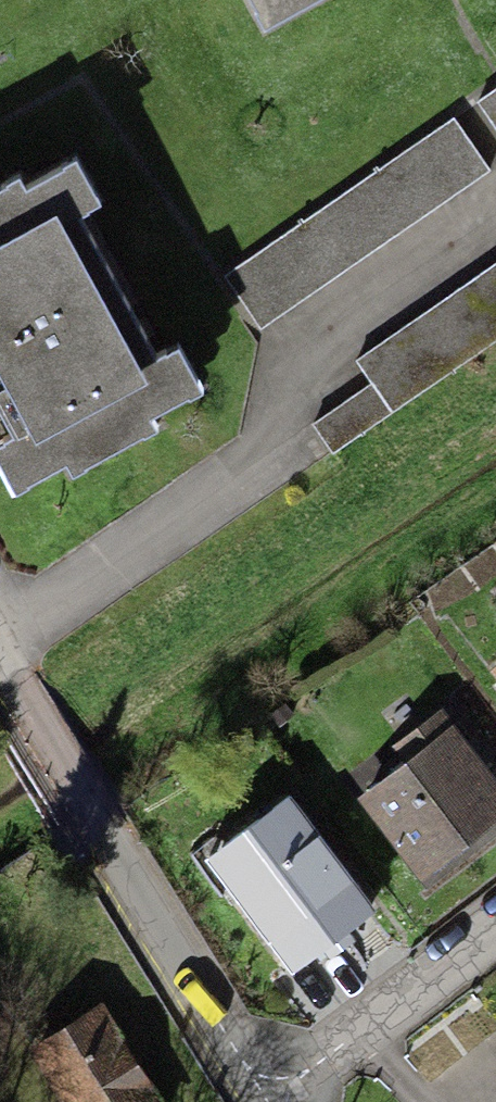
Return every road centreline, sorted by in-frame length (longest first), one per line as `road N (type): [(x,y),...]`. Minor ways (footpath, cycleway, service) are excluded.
road 1 (residential): [(0,658),(266,1101)]
road 2 (residential): [(266,1101),(495,929)]

